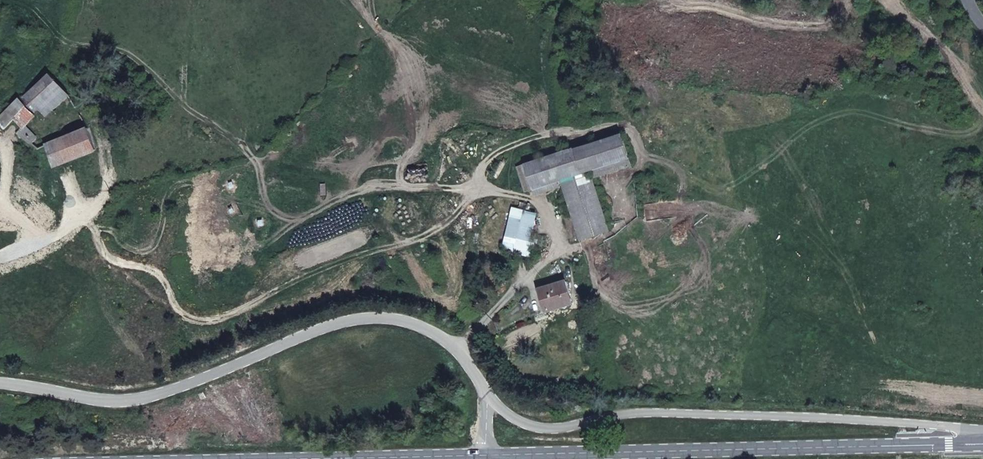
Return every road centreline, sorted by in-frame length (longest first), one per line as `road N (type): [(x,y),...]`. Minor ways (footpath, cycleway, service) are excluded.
road 1 (track): [(0,206),(35,235),(61,232),(78,218),(98,229),(109,263),(148,268),(180,308),(207,318),(249,306),(321,263),(362,247),(391,248),(449,222),(477,189),(525,198),(543,209),(557,241),(456,349)]
road 2 (unclassified): [(486,393),(456,349),(421,326),(374,317),(328,326),(129,401),(0,382)]
road 3 (unclassified): [(982,433),(664,413),(537,429),(486,393)]
road 4 (tertiary): [(982,444),(484,455)]
road 5 (tertiary): [(484,455),(296,458)]

